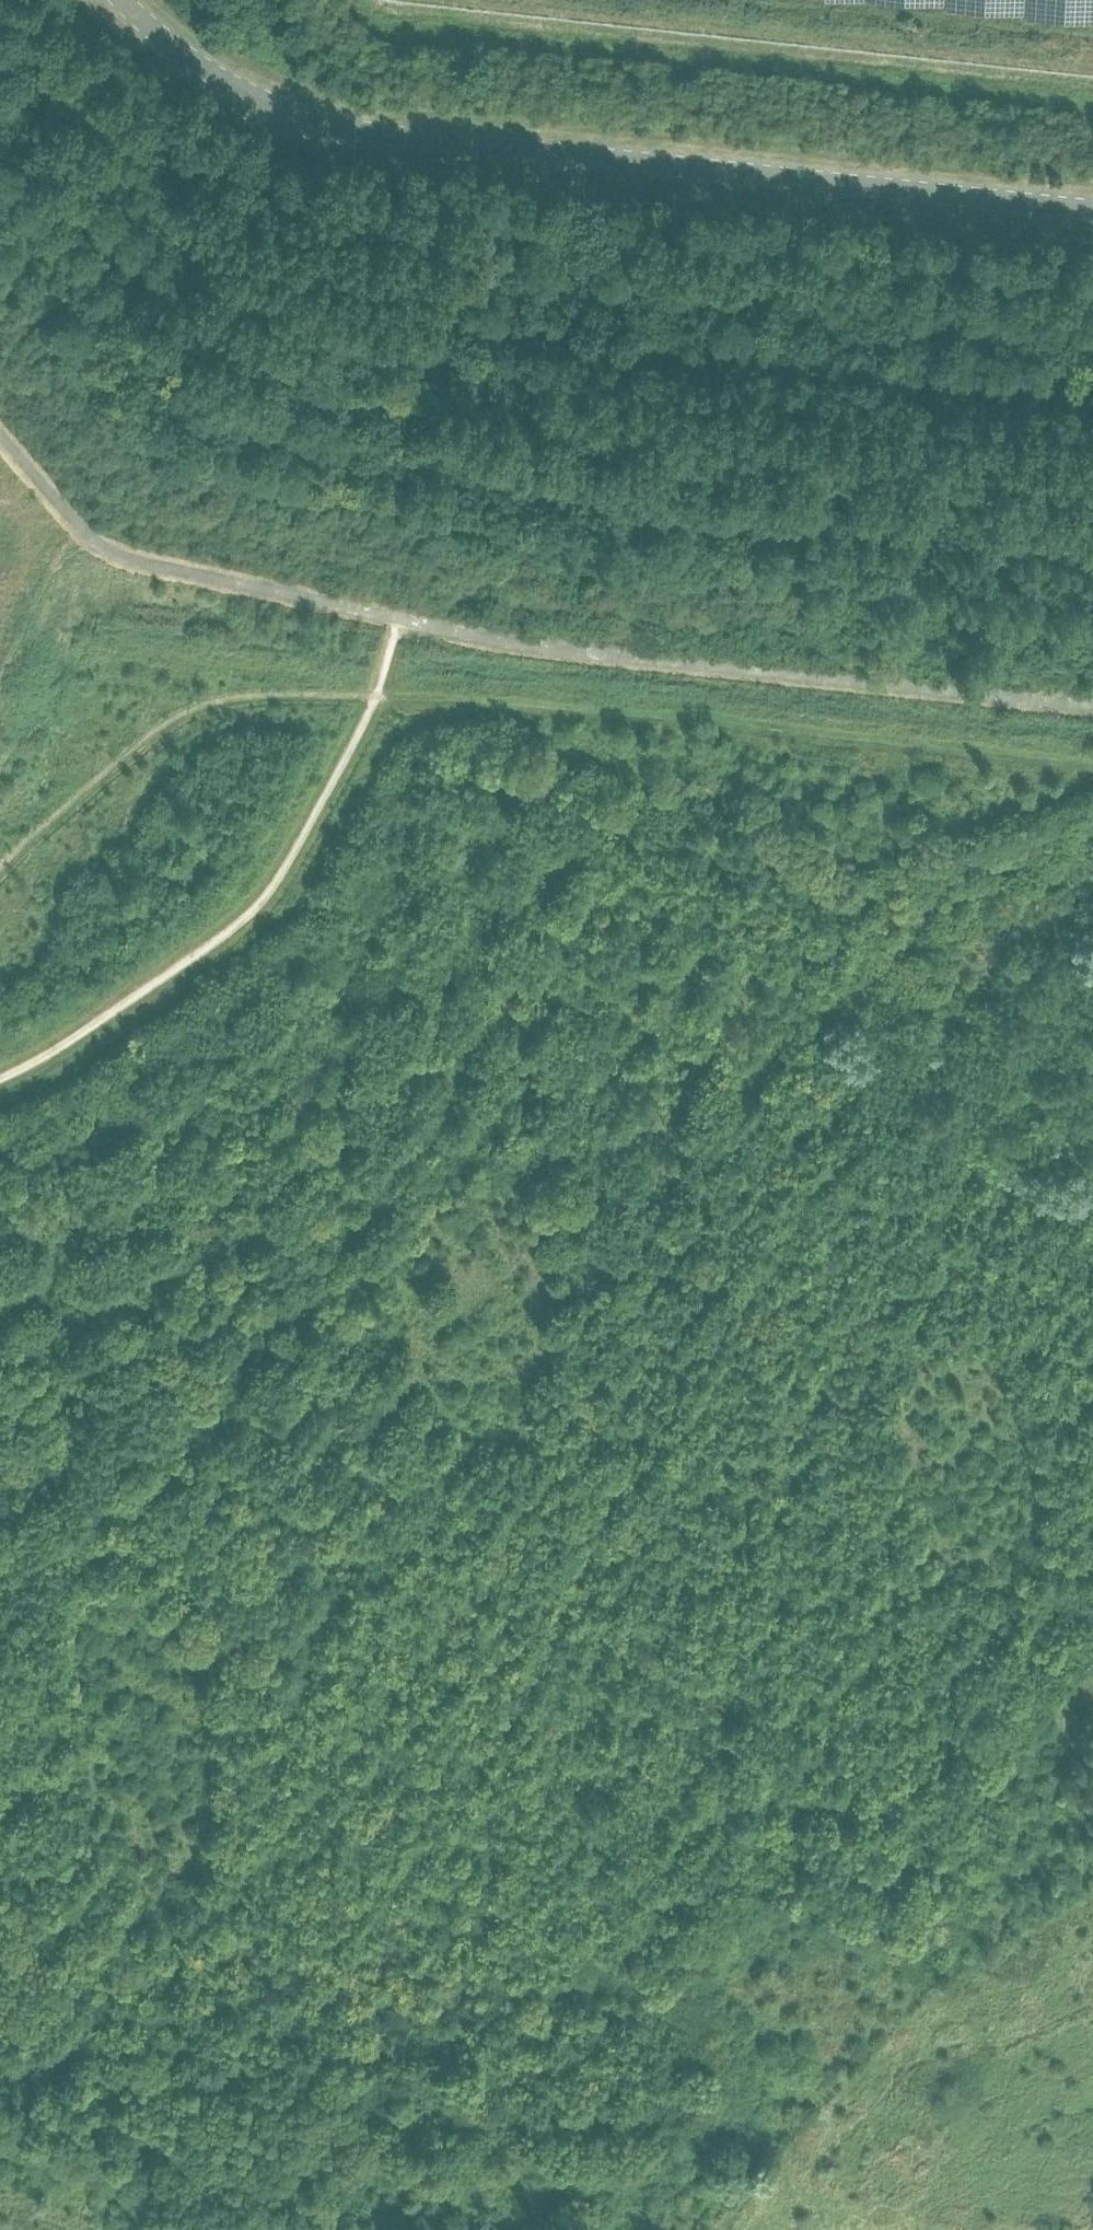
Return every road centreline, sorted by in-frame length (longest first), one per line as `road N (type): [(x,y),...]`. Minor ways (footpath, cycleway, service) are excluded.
road 1 (unclassified): [(1092,210),(415,139),(310,119),(198,63),(121,0)]

